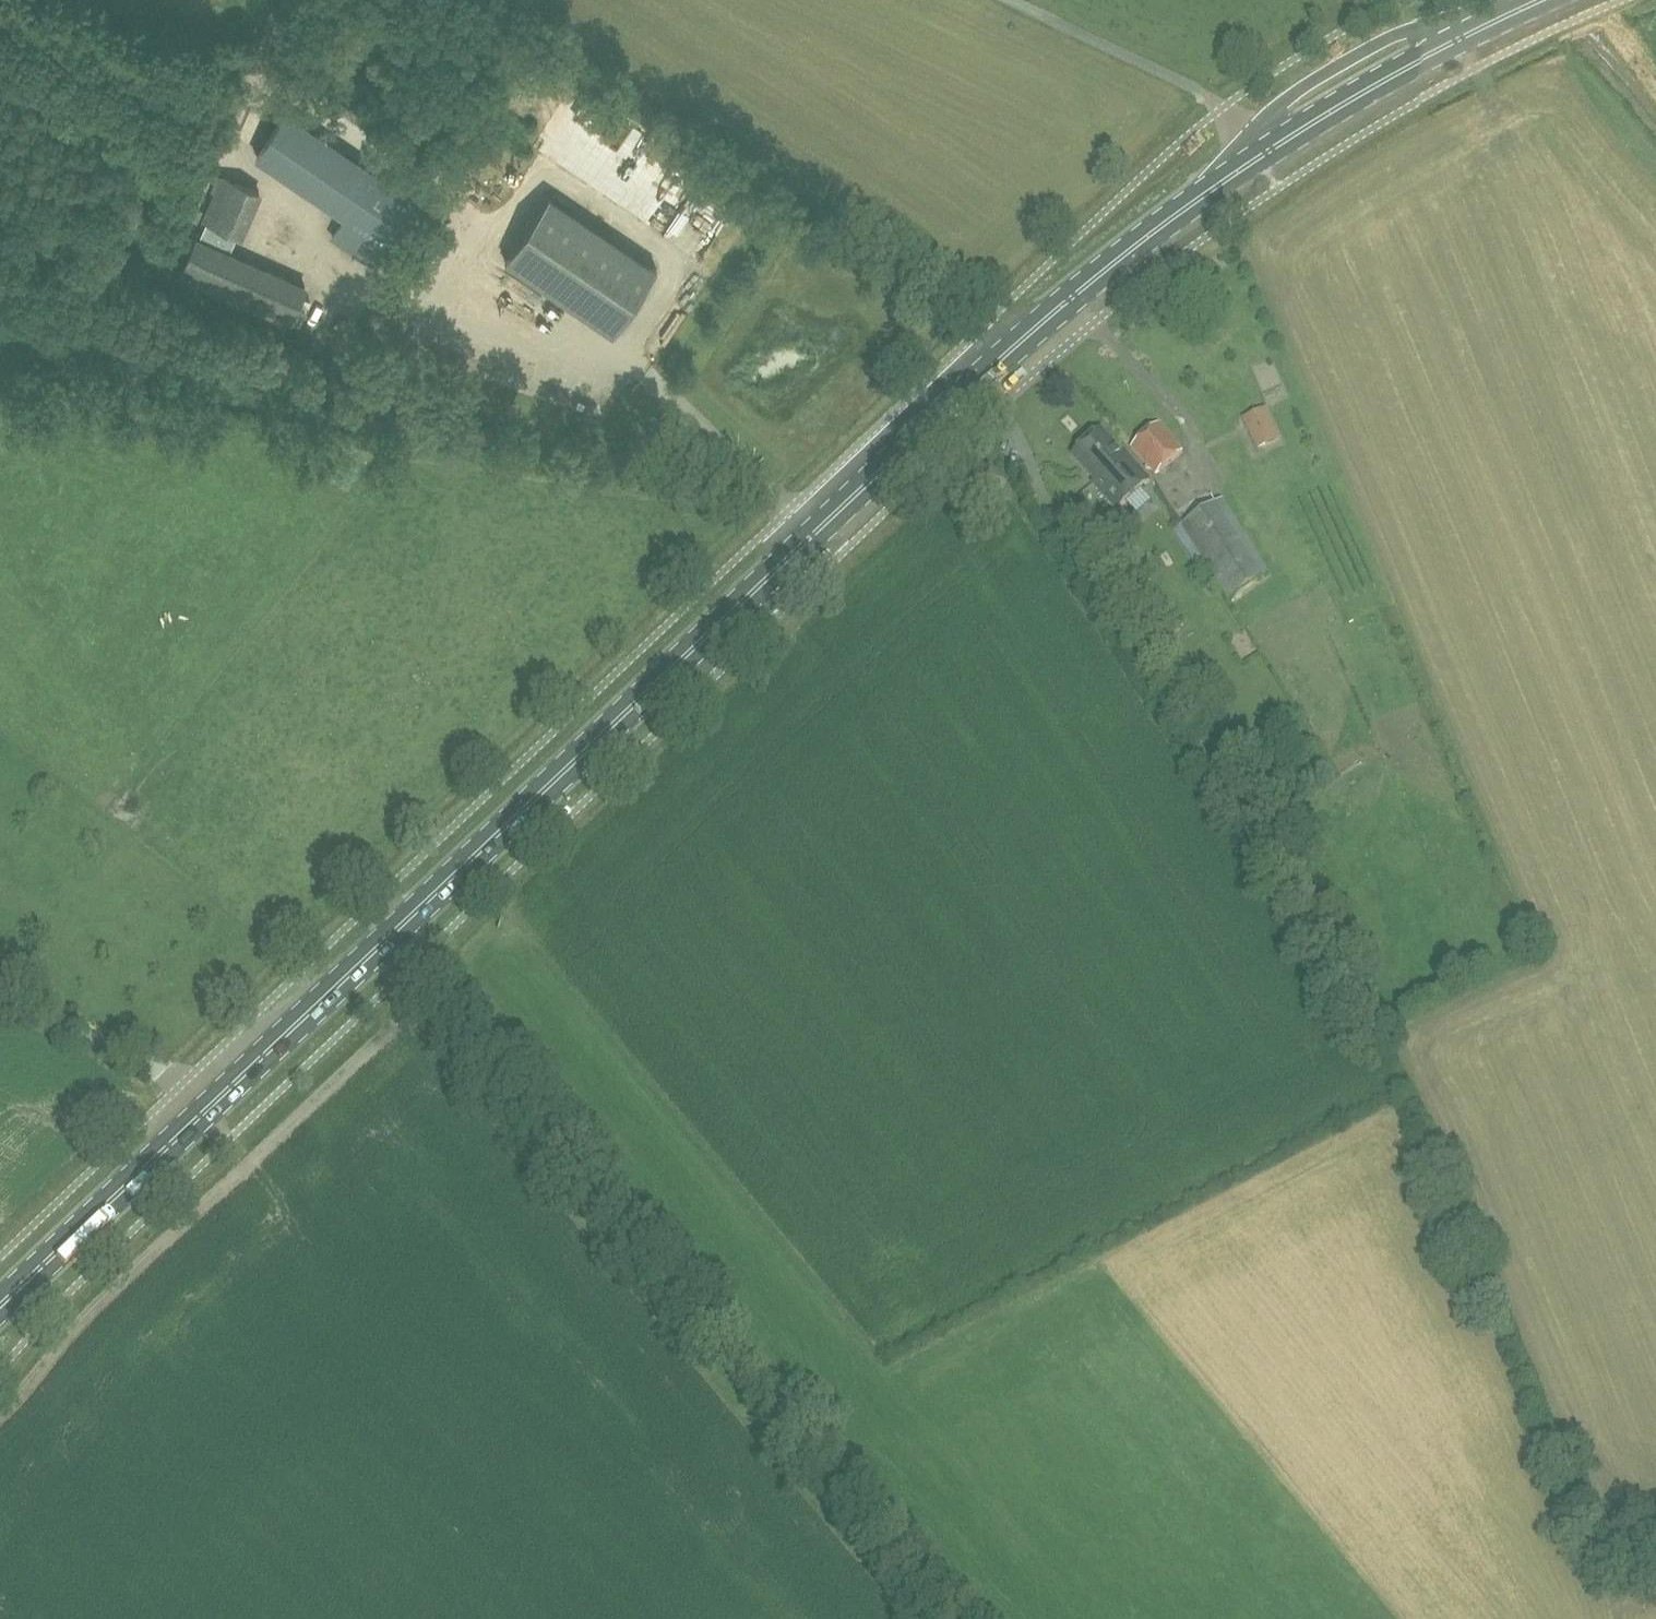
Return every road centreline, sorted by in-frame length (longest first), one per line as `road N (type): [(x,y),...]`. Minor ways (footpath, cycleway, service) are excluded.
road 1 (primary): [(395,933),(823,526),(1052,319),(1204,195)]
road 2 (unclassified): [(963,1618),(395,933)]
road 3 (primary): [(0,1308),(395,933)]
road 4 (unclassified): [(1523,10),(1430,24),(1339,61),(1245,133),(1204,195)]
road 5 (primary): [(1204,195),(1347,102),(1523,10)]

